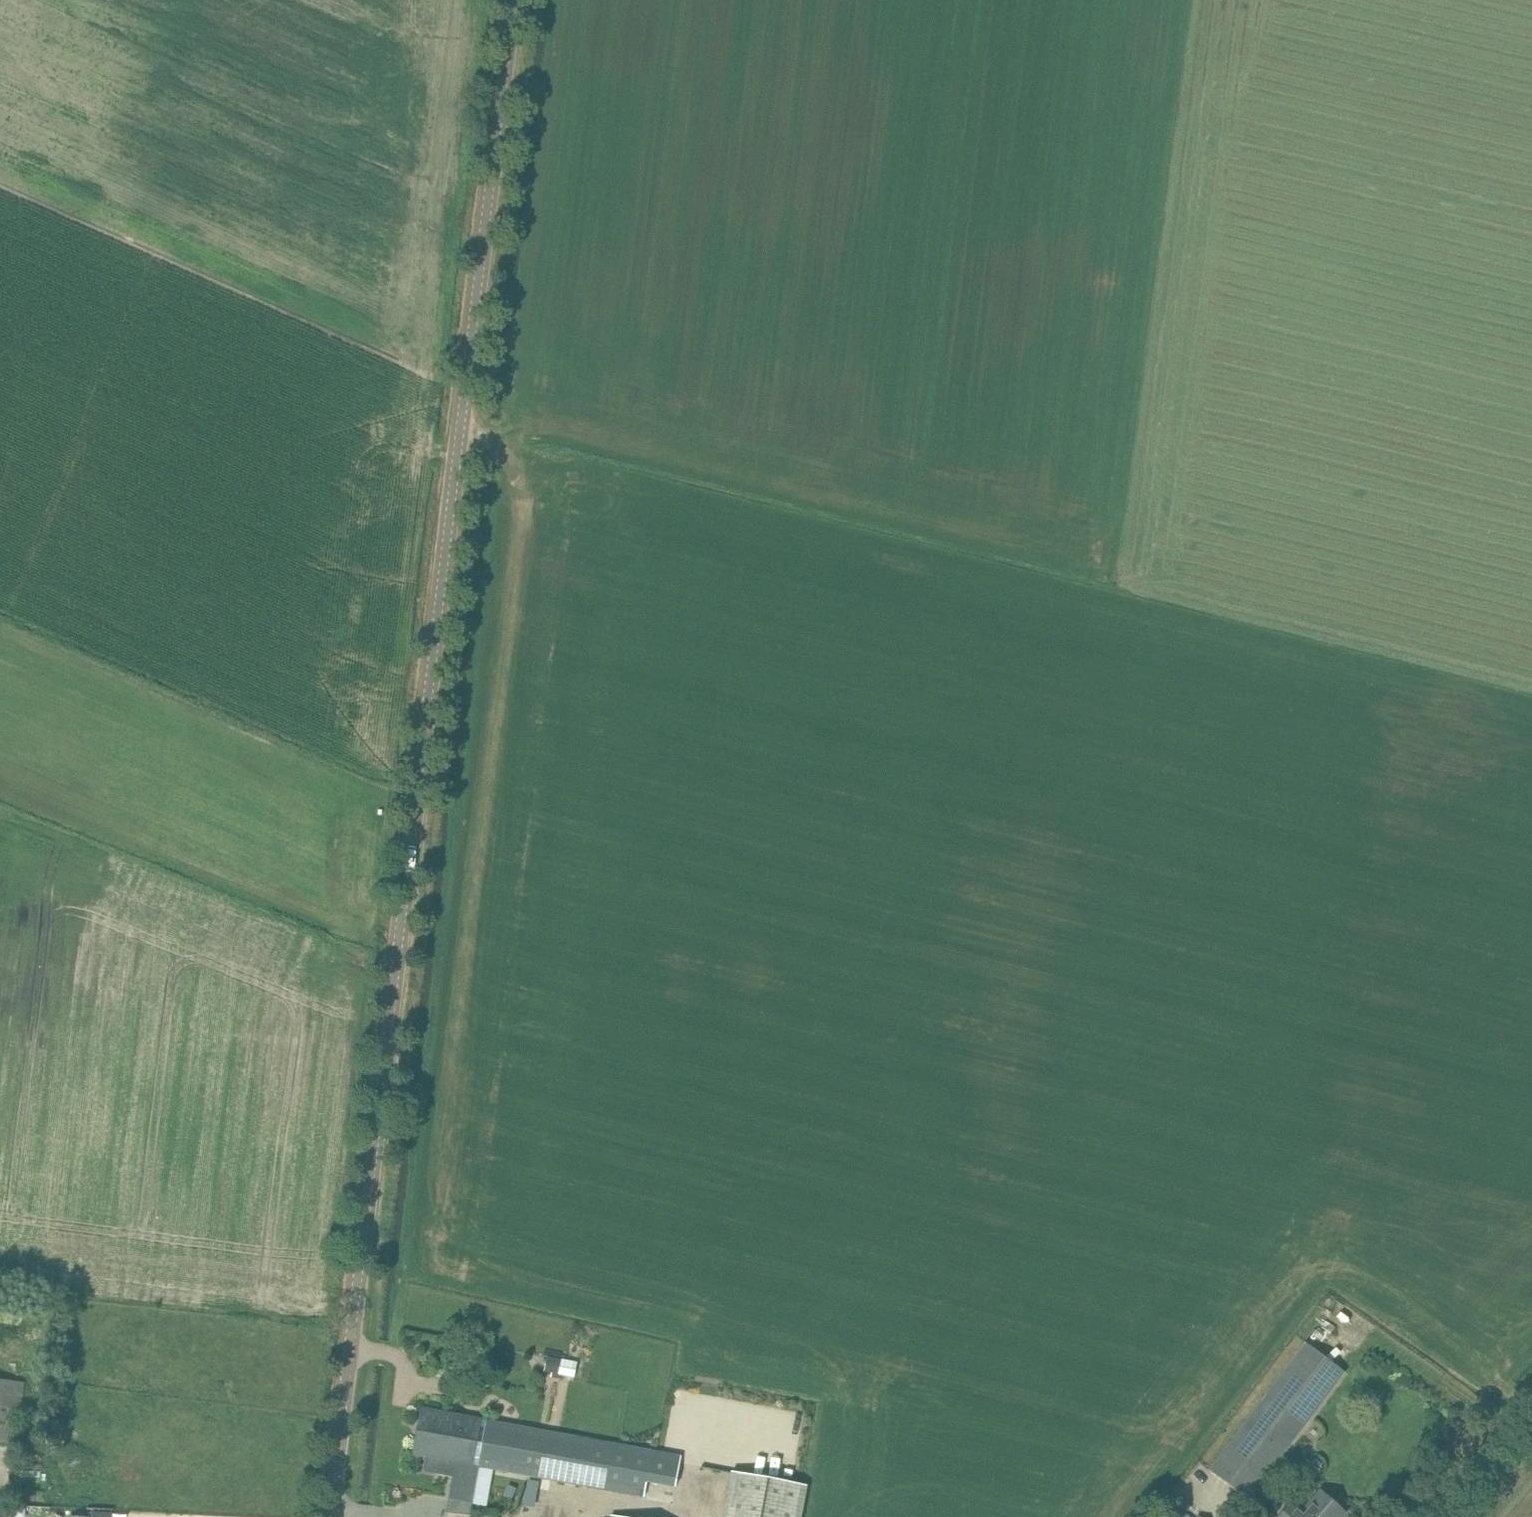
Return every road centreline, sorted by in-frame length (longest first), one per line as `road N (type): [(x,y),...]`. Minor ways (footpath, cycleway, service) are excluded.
road 1 (unclassified): [(330,1516),(522,0)]
road 2 (tertiary): [(1440,1516),(1531,1414)]

